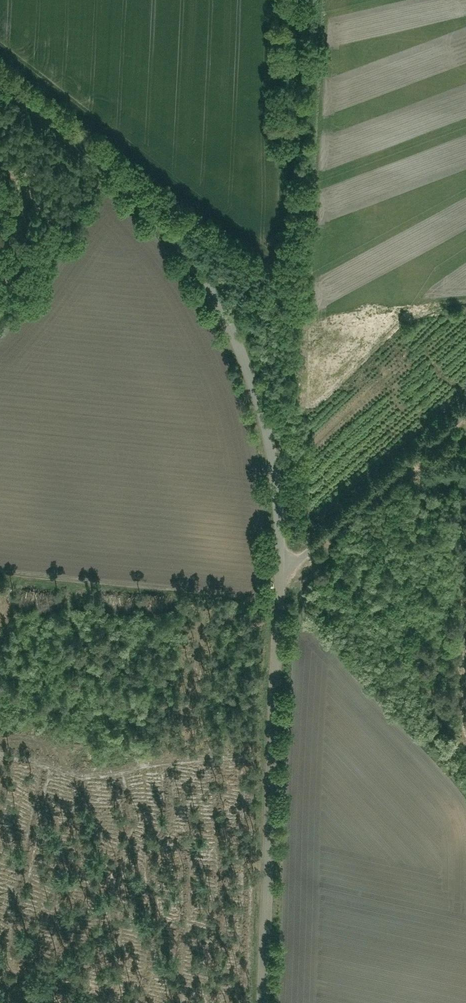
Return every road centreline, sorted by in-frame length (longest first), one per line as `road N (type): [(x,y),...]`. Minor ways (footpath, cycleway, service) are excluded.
road 1 (unclassified): [(0,84),(97,155),(162,222),(233,329),(264,416),(280,496),(285,604),(267,1002)]
road 2 (track): [(284,578),(0,562)]
road 3 (track): [(406,469),(437,495),(453,546),(465,699)]
road 4 (track): [(284,578),(465,416)]

